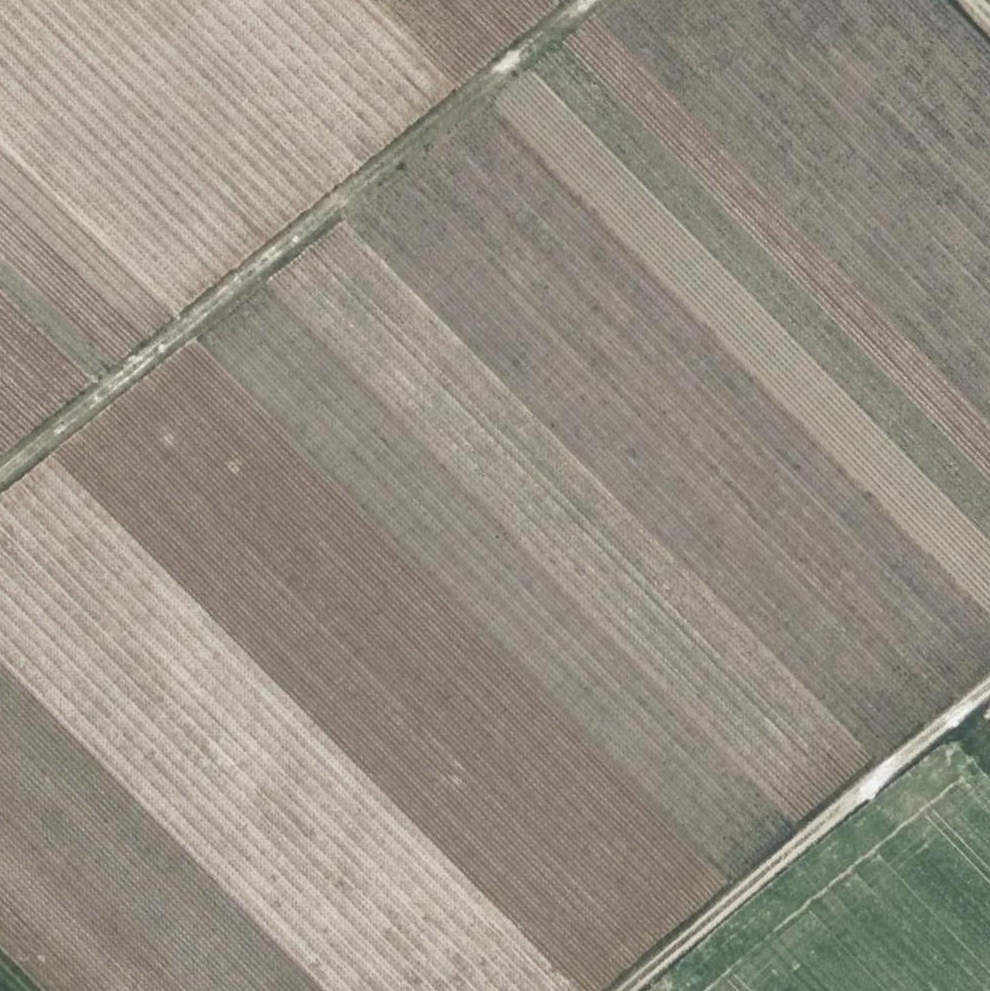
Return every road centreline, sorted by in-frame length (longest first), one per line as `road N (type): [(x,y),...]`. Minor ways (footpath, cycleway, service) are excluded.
road 1 (track): [(576,0),(0,469)]
road 2 (track): [(989,678),(612,990)]

